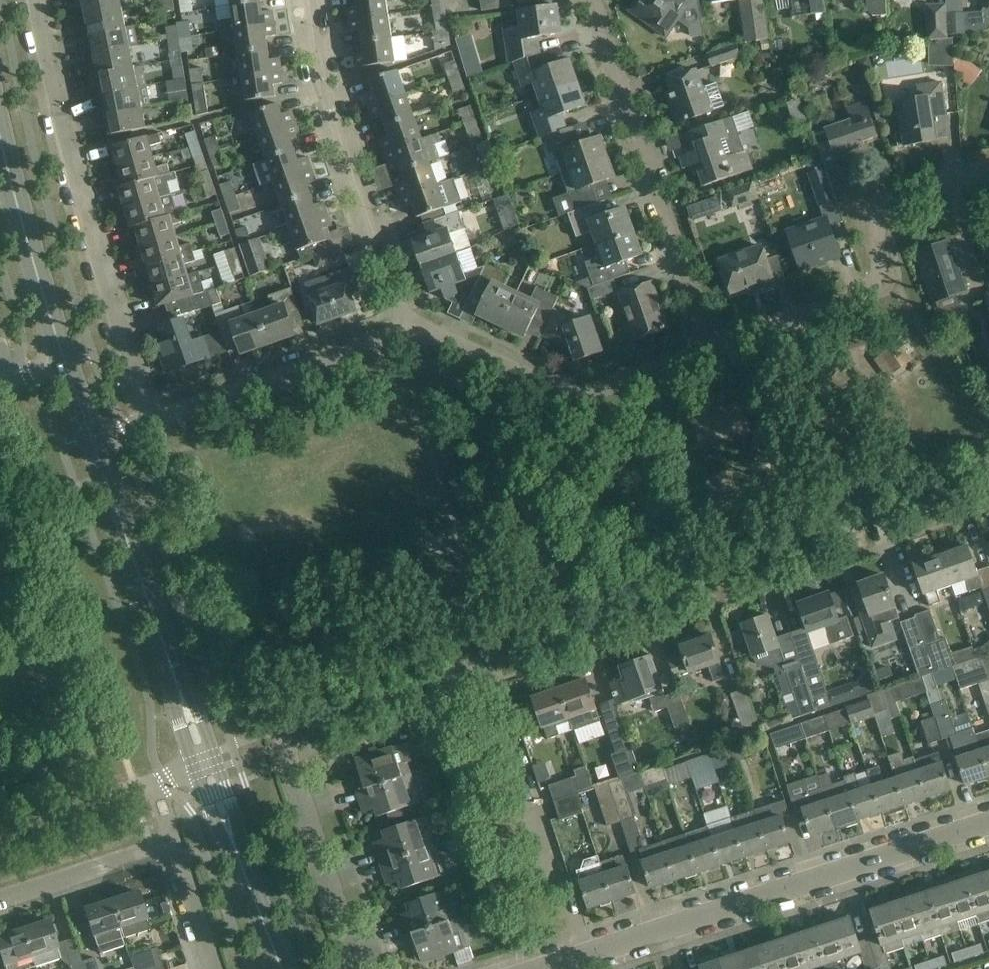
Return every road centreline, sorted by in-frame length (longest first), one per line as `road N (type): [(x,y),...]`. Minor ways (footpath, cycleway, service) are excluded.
road 1 (tertiary): [(281,968),(94,447)]
road 2 (residential): [(491,665),(988,469)]
road 3 (residential): [(356,968),(282,742),(491,665)]
road 4 (residential): [(162,424),(92,222),(41,0)]
road 5 (residential): [(582,956),(988,824)]
road 6 (residential): [(708,354),(874,294),(884,270),(878,229),(885,207),(902,195),(988,173)]
road 7 (residential): [(708,354),(595,0)]
road 8 (residential): [(411,332),(323,89),(307,0)]
road 9 (residential): [(411,332),(435,334),(555,394),(582,395),(708,354)]
road 10 (residential): [(582,956),(491,665)]
road 11 (residential): [(162,424),(411,332)]
road 12 (tertiary): [(65,363),(0,138)]
road 13 (residential): [(0,899),(174,840)]
road 14 (residential): [(215,968),(174,840)]

